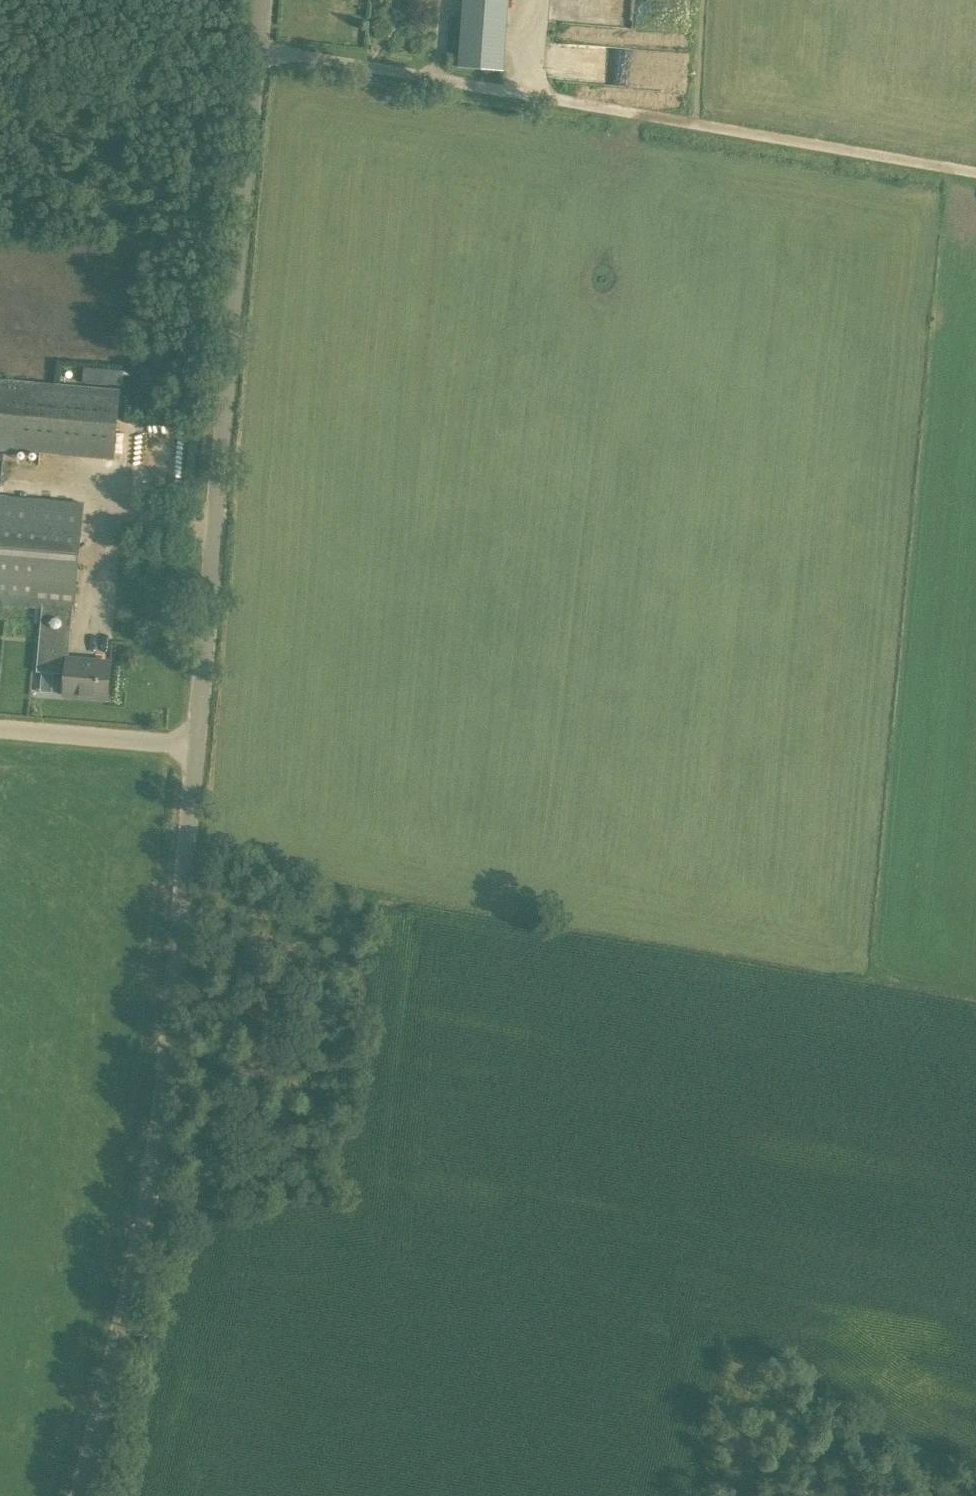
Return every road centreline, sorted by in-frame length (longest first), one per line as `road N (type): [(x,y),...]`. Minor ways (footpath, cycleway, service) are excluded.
road 1 (tertiary): [(81,1495),(160,1169),(176,1053),(262,0)]

